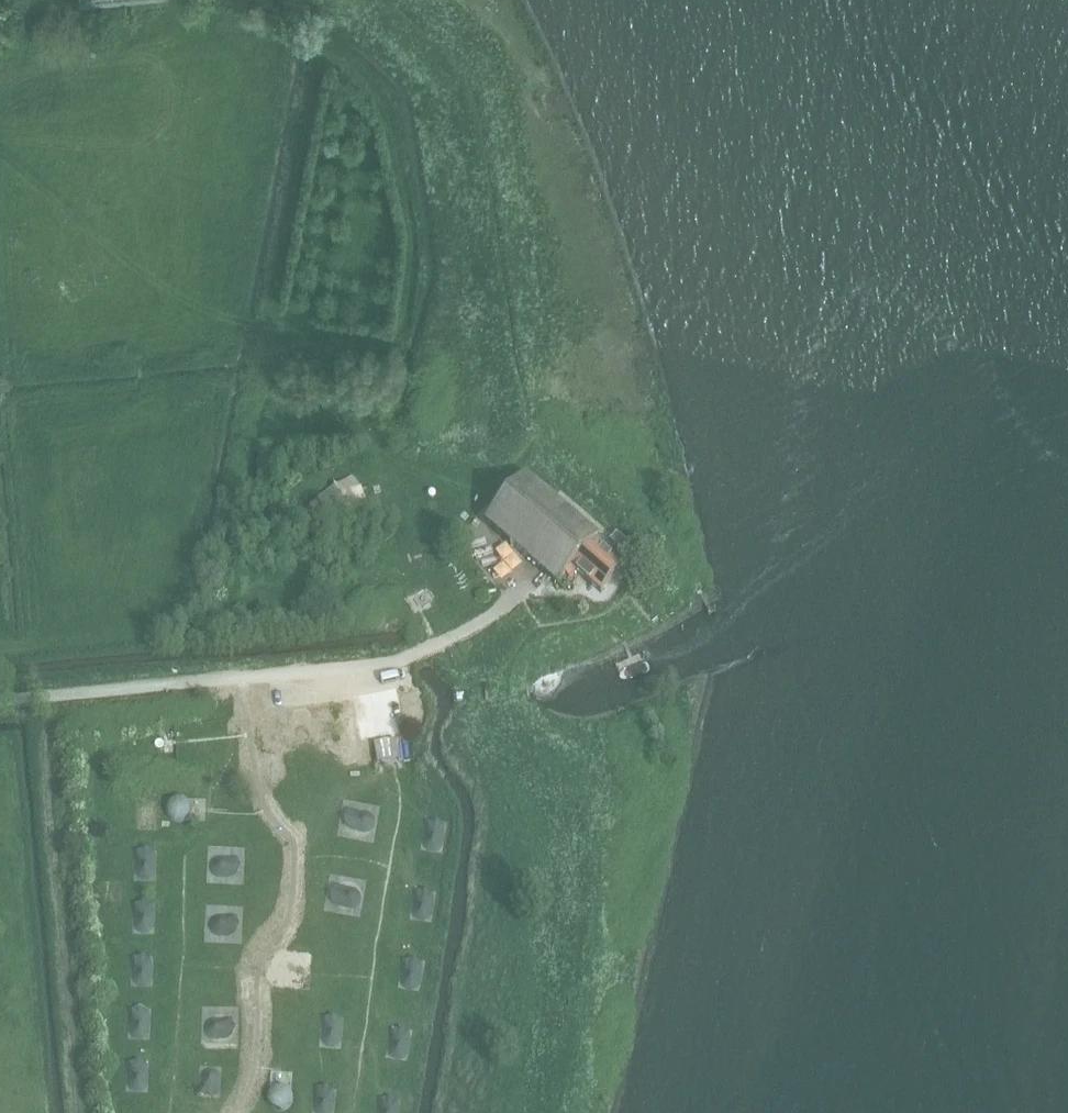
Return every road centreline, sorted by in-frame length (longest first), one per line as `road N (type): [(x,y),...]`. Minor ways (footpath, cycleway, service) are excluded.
road 1 (unclassified): [(421,651),(378,665),(0,701)]

